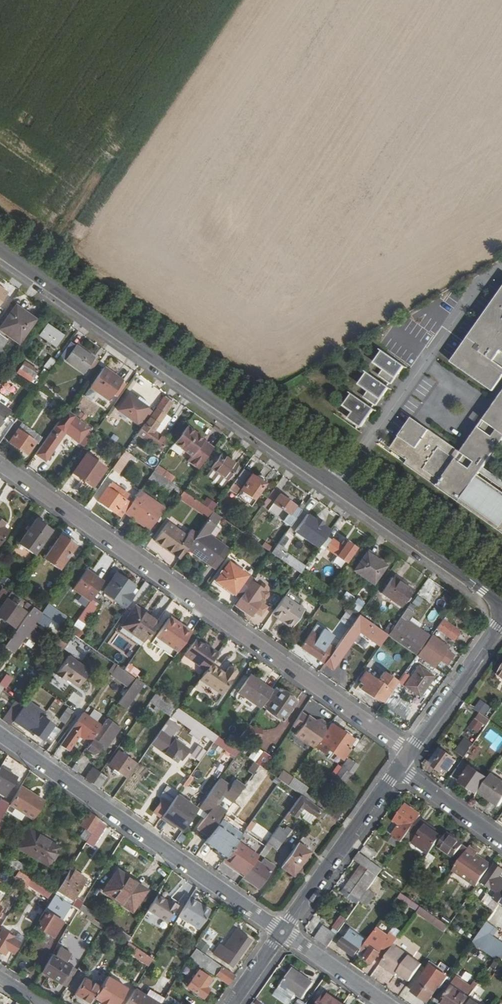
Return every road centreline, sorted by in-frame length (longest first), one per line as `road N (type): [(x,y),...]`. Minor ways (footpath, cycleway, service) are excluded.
road 1 (tertiary): [(501,603),(0,251)]
road 2 (residential): [(410,752),(0,464)]
road 3 (residential): [(0,734),(282,932)]
road 4 (residential): [(282,932),(398,768)]
road 5 (residential): [(410,752),(501,618)]
road 6 (residential): [(501,841),(398,768)]
road 7 (residential): [(282,932),(385,1003)]

